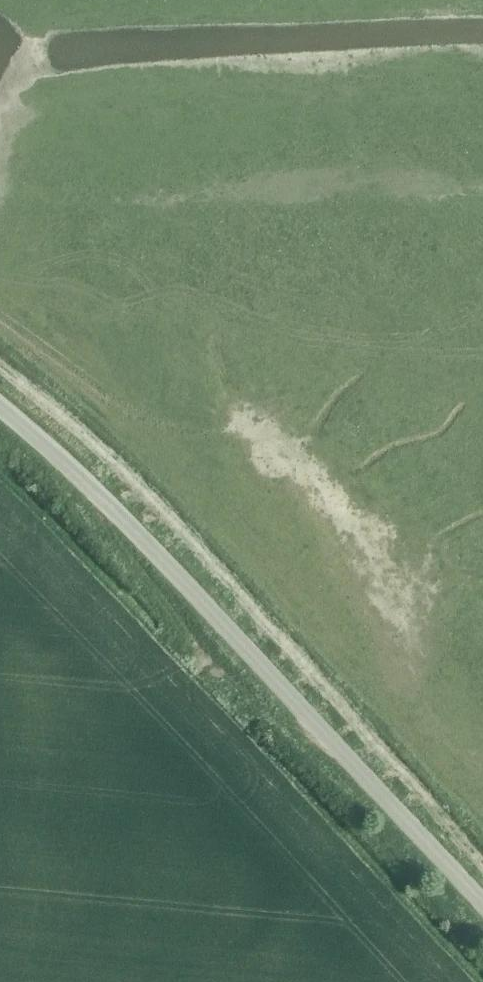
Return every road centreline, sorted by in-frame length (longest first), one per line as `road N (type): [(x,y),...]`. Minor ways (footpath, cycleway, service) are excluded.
road 1 (unclassified): [(482,901),(153,549),(0,405)]
road 2 (track): [(482,854),(110,456),(0,360)]

